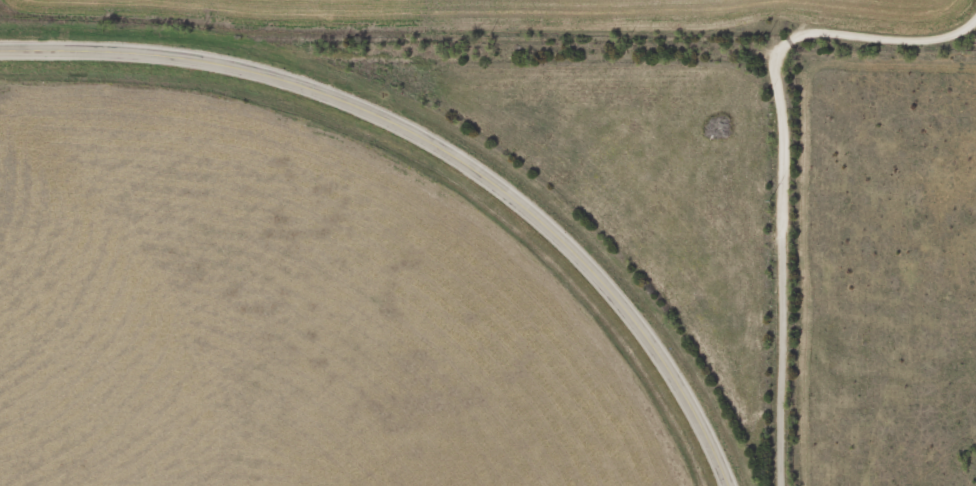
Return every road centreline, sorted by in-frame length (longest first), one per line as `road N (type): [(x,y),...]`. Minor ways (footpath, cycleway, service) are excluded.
road 1 (secondary): [(0,45),(137,44),(243,66),(390,121),(482,170),(565,229),(601,266),(705,430),(728,485)]
road 2 (track): [(321,91),(348,59),(776,66),(975,27)]
road 3 (track): [(776,66),(785,139),(782,485)]

